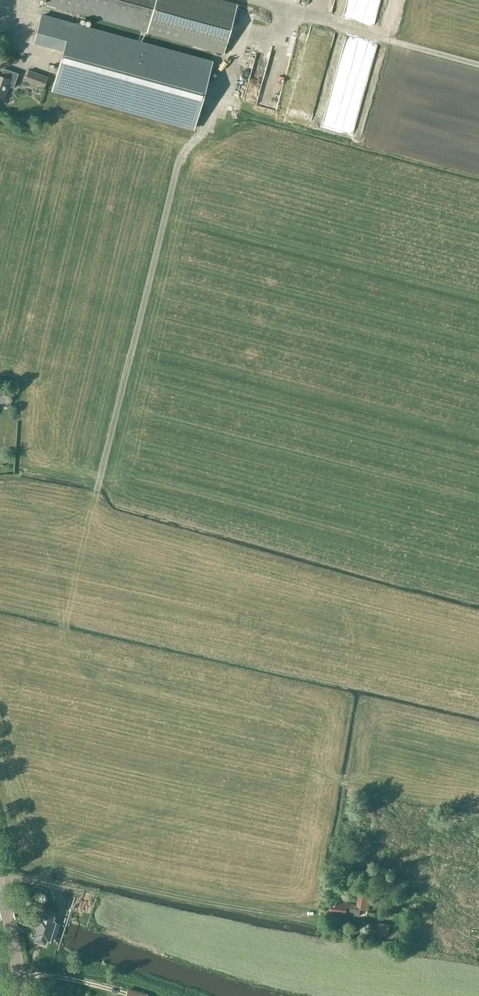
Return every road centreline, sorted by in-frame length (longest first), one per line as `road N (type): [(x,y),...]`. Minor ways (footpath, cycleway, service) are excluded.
road 1 (track): [(0,894),(58,869),(264,913),(314,915)]

